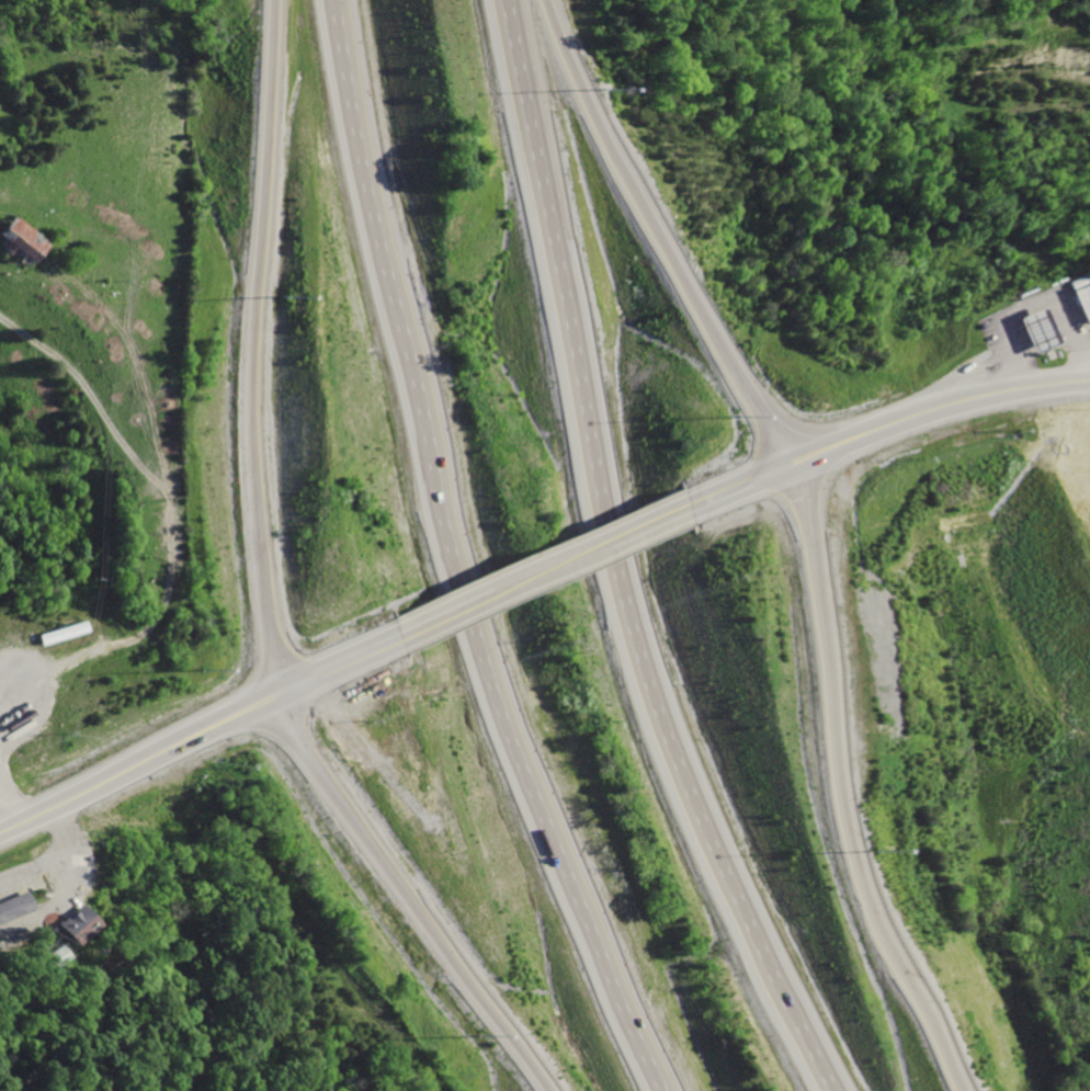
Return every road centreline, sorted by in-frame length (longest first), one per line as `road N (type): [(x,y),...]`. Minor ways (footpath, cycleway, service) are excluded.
road 1 (motorway): [(835,1090),(735,888),(679,738),(572,342),(508,0)]
road 2 (motorway): [(332,0),(384,280),(456,562),(553,843),(656,1090)]
road 3 (motorway): [(274,0),(256,435),(275,698)]
road 4 (motorway): [(956,1090),(876,929),(848,843),(831,758),(813,524),(798,462)]
road 5 (motorway): [(798,462),(638,216),(547,0)]
road 6 (motorway): [(275,698),(308,765),(542,1090)]
road 7 (secondary): [(394,638),(0,836)]
road 8 (secondary): [(1089,385),(927,412),(692,507)]
road 9 (secondary): [(692,507),(394,638)]
road 10 (track): [(173,559),(163,504),(124,434),(70,364),(0,319)]
road 11 (track): [(65,671),(146,634),(177,600),(173,559)]

